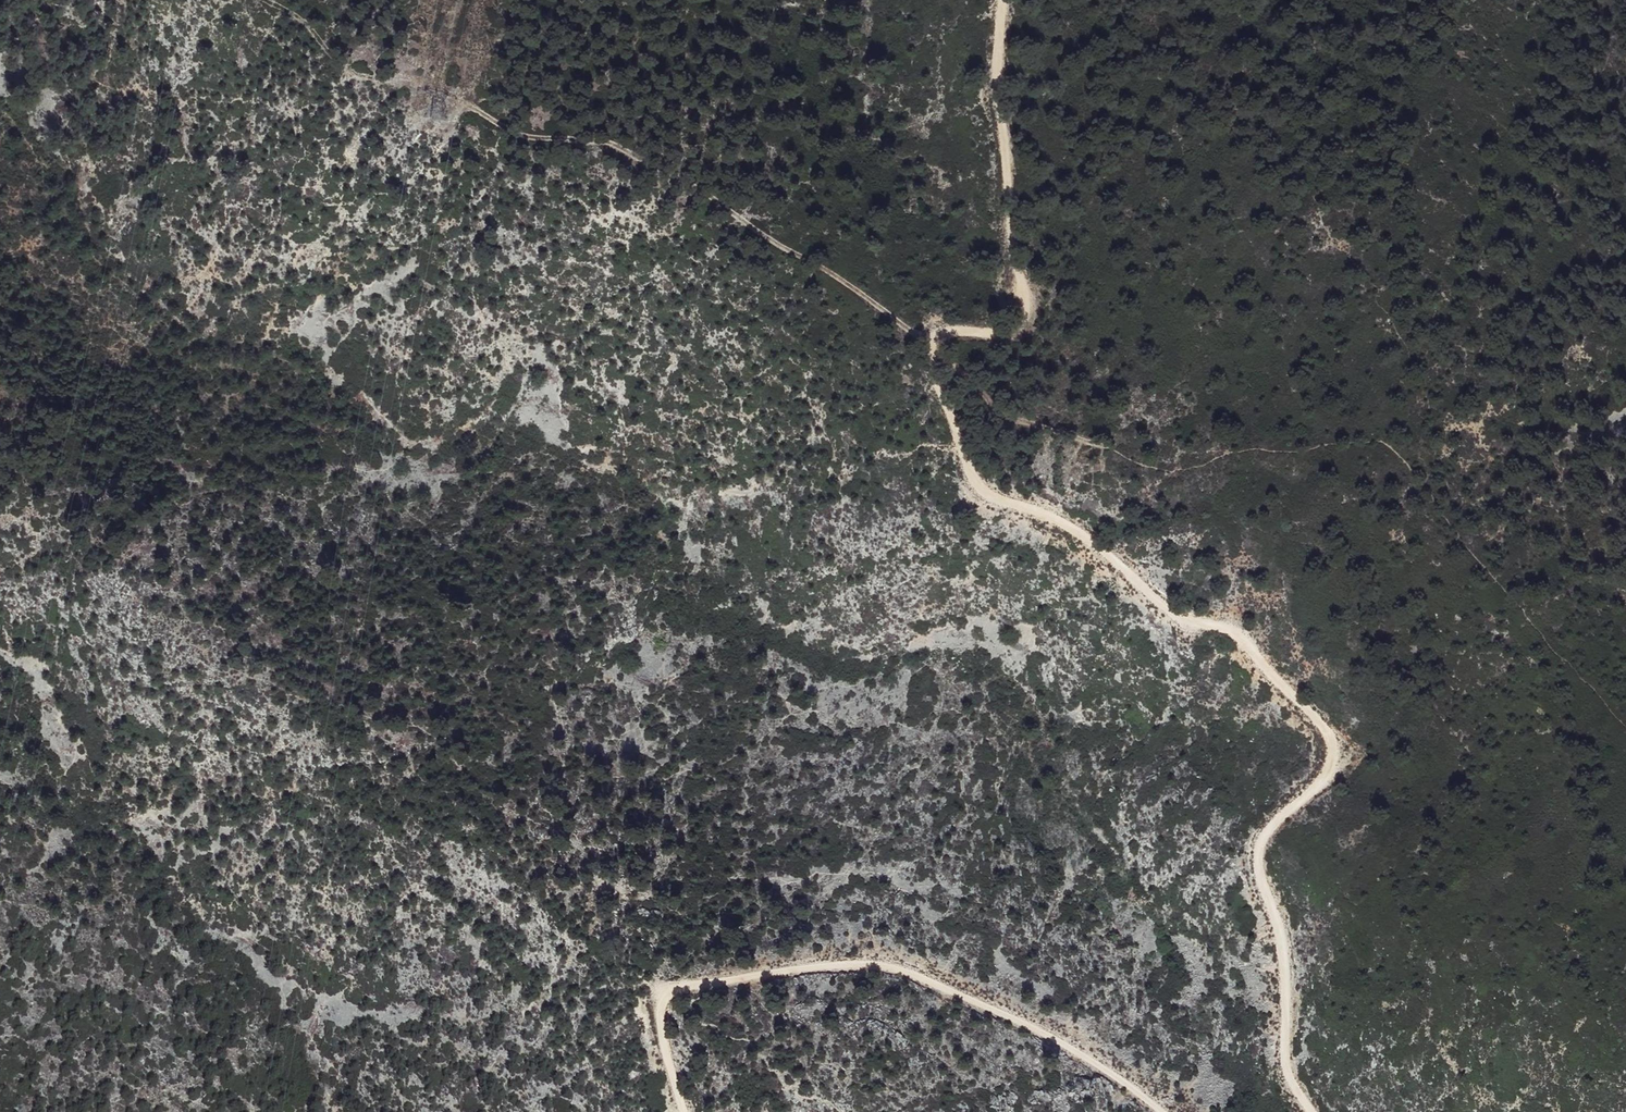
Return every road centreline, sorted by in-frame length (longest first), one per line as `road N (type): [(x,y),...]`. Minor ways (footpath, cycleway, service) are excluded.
road 1 (track): [(1311,1111),(1286,1069),(1283,936),(1260,857),(1264,834),(1323,779),(1334,757),(1327,732),(1222,628),(1173,613),(1100,547),(983,490),(929,364),(941,331),(1011,332),(1026,325),(1009,228),(997,57),(1002,0)]
road 2 (track): [(685,1111),(660,1017),(667,993),(858,965),(891,967),(1063,1043),(1161,1111)]
road 3 (track): [(932,340),(708,193),(609,141),(520,135),(437,89),(402,83)]
road 4 (track): [(932,340),(1008,415),(1106,446)]

